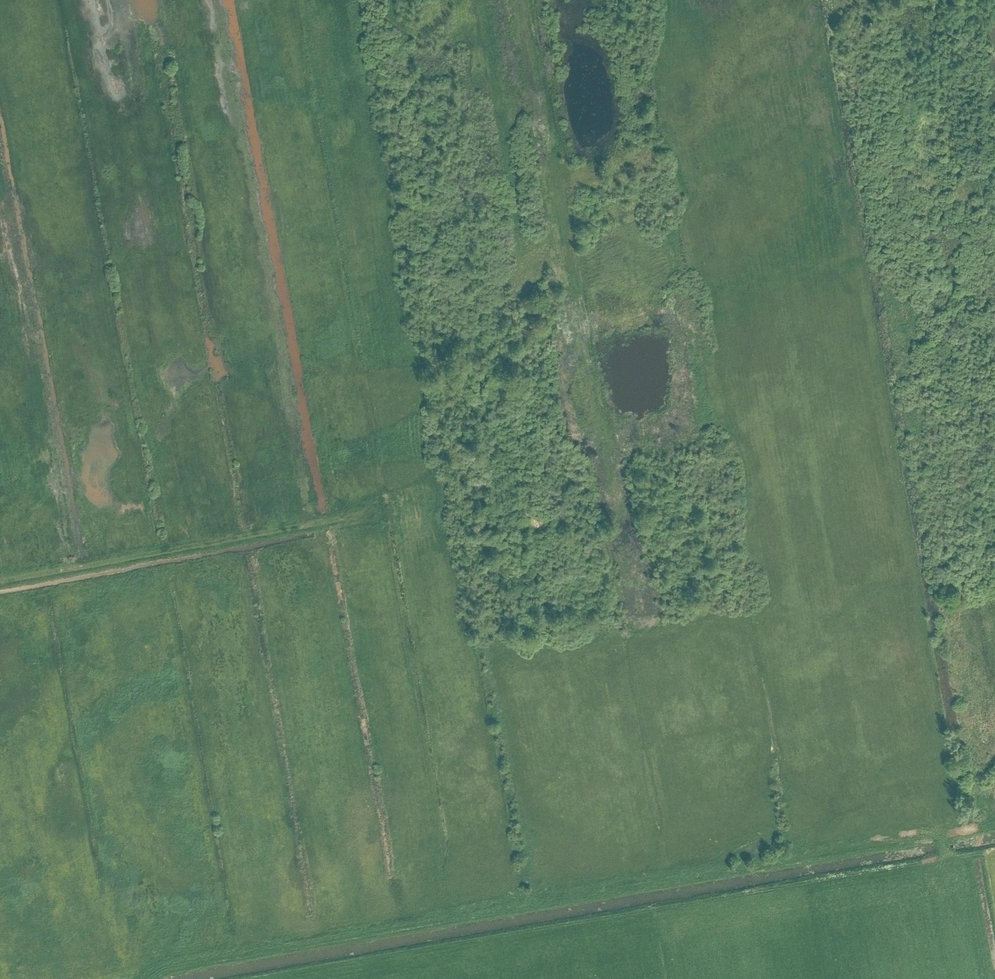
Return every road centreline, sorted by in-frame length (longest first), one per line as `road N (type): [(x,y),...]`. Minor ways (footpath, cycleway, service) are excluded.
road 1 (track): [(950,859),(939,836),(170,964),(148,978)]
road 2 (track): [(0,580),(374,512)]

